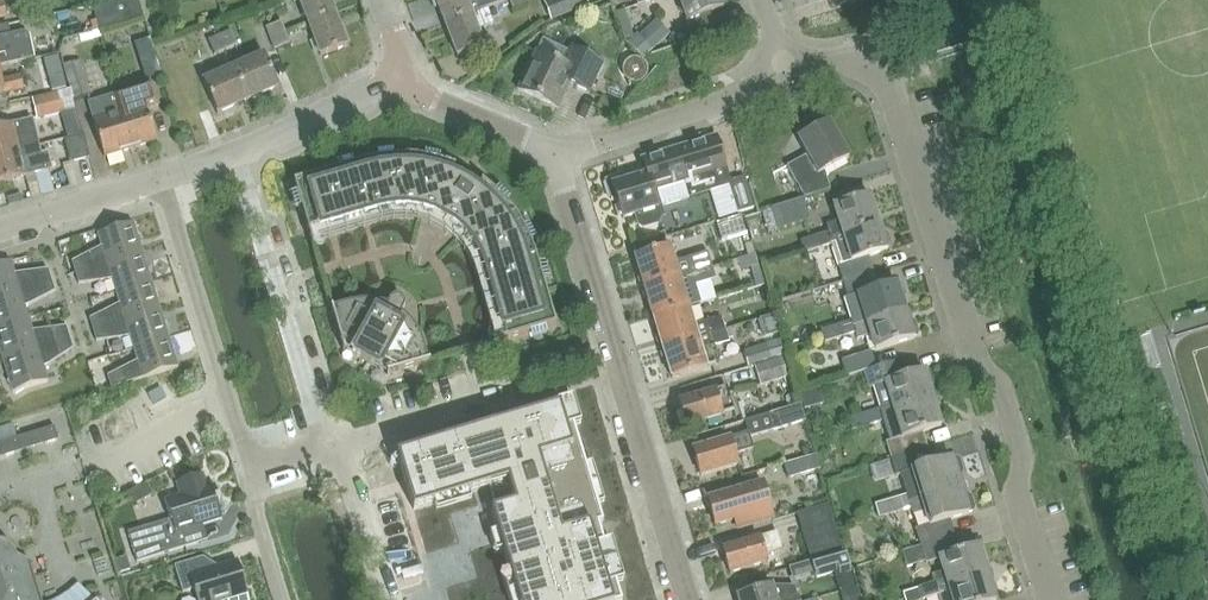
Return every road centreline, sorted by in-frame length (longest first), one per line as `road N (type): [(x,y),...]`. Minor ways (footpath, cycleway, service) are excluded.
road 1 (residential): [(1050,599),(892,95),(856,71),(781,66)]
road 2 (residential): [(688,599),(560,160)]
road 3 (residential): [(325,450),(237,158)]
road 4 (residential): [(164,187),(247,477)]
road 5 (residential): [(560,160),(756,96),(781,66)]
road 6 (residential): [(237,158),(407,80)]
road 7 (residential): [(325,450),(507,407)]
road 8 (residential): [(560,160),(435,103),(407,80)]
road 9 (residential): [(0,233),(164,187)]
road 10 (residential): [(325,450),(345,471),(385,599)]
road 11 (residential): [(283,599),(247,477)]

